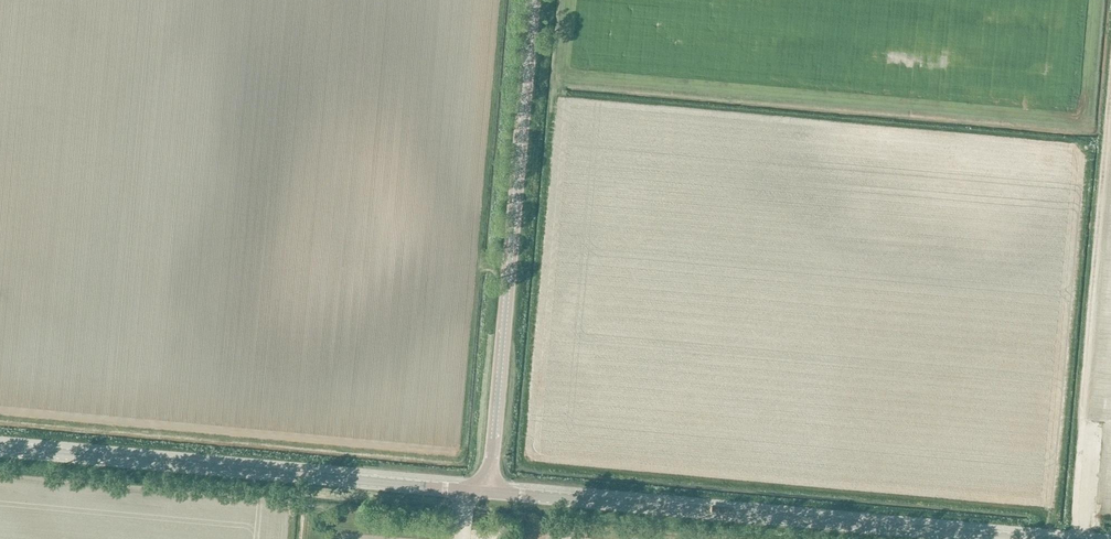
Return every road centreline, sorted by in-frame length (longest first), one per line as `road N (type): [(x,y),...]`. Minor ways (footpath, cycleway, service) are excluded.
road 1 (tertiary): [(1026,538),(484,493)]
road 2 (tertiary): [(484,493),(530,0)]
road 3 (tertiary): [(484,493),(0,445)]

